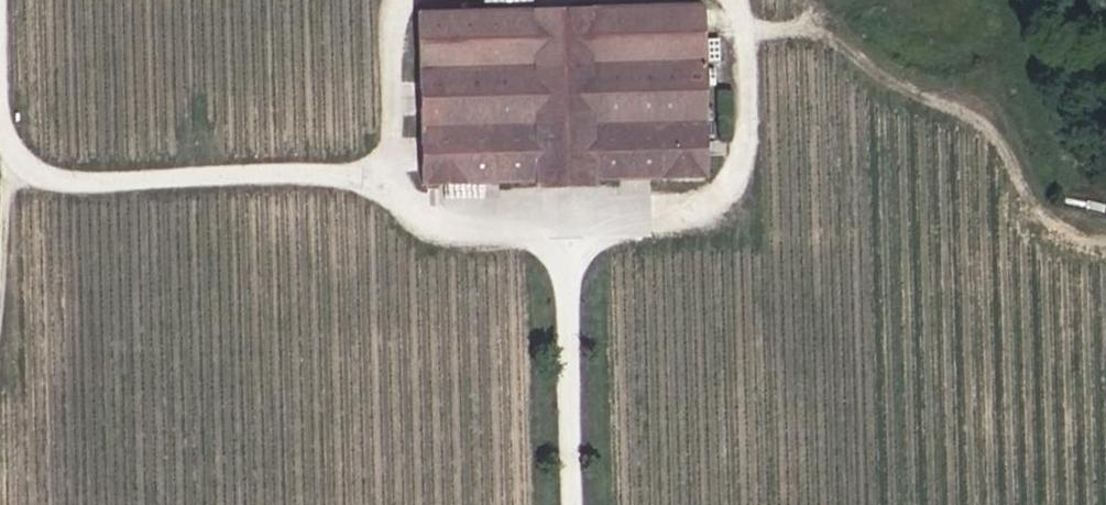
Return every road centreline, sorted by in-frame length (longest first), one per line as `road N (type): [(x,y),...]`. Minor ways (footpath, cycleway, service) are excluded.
road 1 (track): [(748,39),(826,25),(899,86),(986,115),(1045,216),(1081,239),(1105,243)]
road 2 (track): [(16,142),(0,379)]

